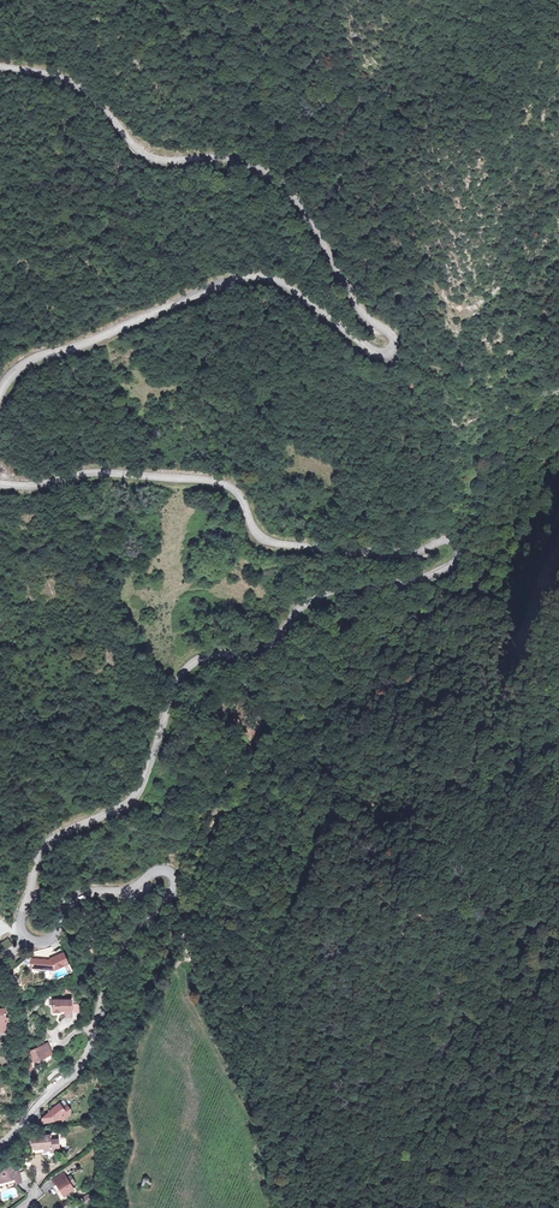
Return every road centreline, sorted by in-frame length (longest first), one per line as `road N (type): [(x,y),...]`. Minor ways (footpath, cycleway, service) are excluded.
road 1 (tertiary): [(26,938),(22,915),(41,849),(137,793),(187,668),(208,654),(264,652),(314,597),(416,579),(451,563),(459,551),(450,539),(395,552),(276,542),(261,537),(235,489),(213,479),(107,471),(0,482)]
road 2 (tertiary): [(0,392),(29,361),(249,277),(292,288),(373,354),(384,355),(393,343),(348,300),(279,179),(237,158),(147,158),(75,84),(0,67)]
road 3 (tertiary): [(0,1145),(86,1056),(127,940),(165,902),(174,874),(161,869),(132,888),(78,894),(50,938),(26,938)]
road 4 (track): [(103,1004),(173,938),(187,943),(233,1001),(322,1207)]

